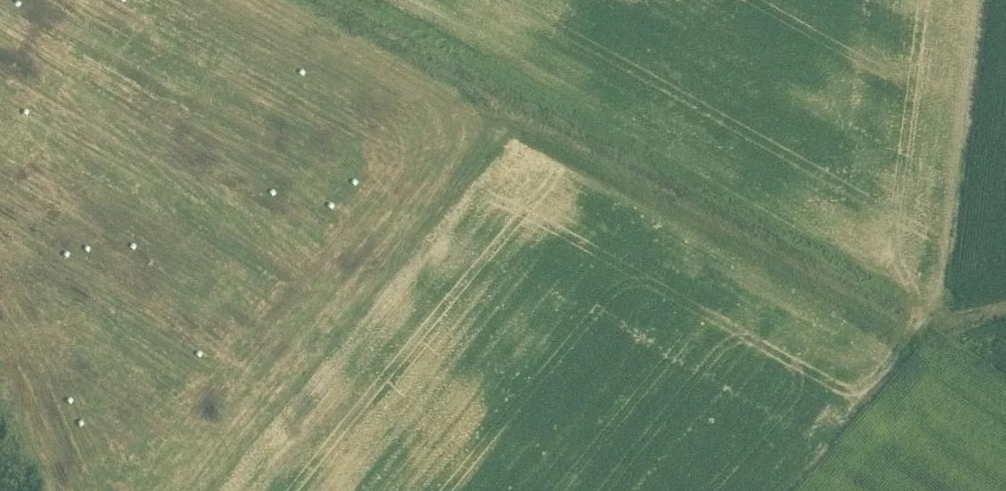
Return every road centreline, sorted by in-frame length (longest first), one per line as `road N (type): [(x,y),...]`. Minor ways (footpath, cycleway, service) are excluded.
road 1 (track): [(977,0),(943,275),(907,337)]

